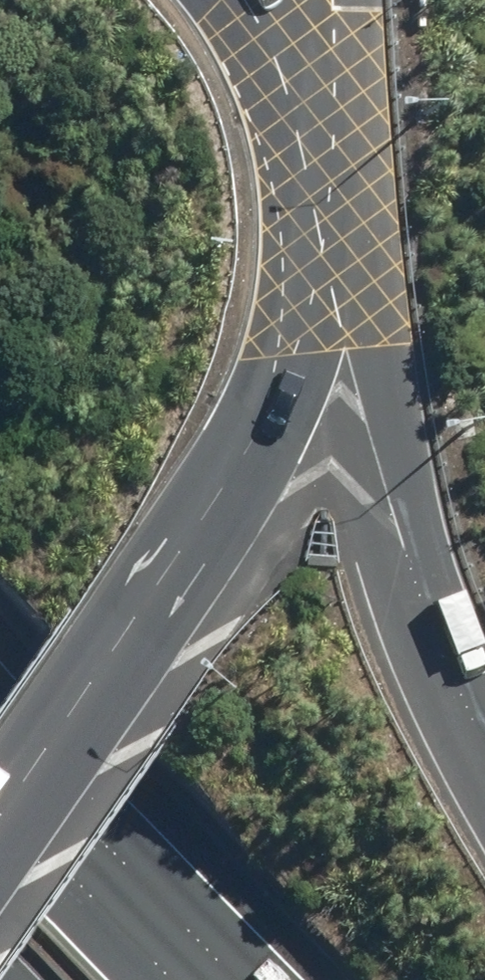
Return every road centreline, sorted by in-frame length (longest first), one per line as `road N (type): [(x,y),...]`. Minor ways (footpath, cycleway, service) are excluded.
road 1 (primary): [(329,237),(314,315),(258,432),(0,830)]
road 2 (motorway): [(329,237),(380,489),(412,606),(484,768)]
road 3 (motorway): [(0,792),(179,979)]
road 4 (primary): [(243,0),(326,156)]
road 5 (primary): [(336,0),(326,156)]

